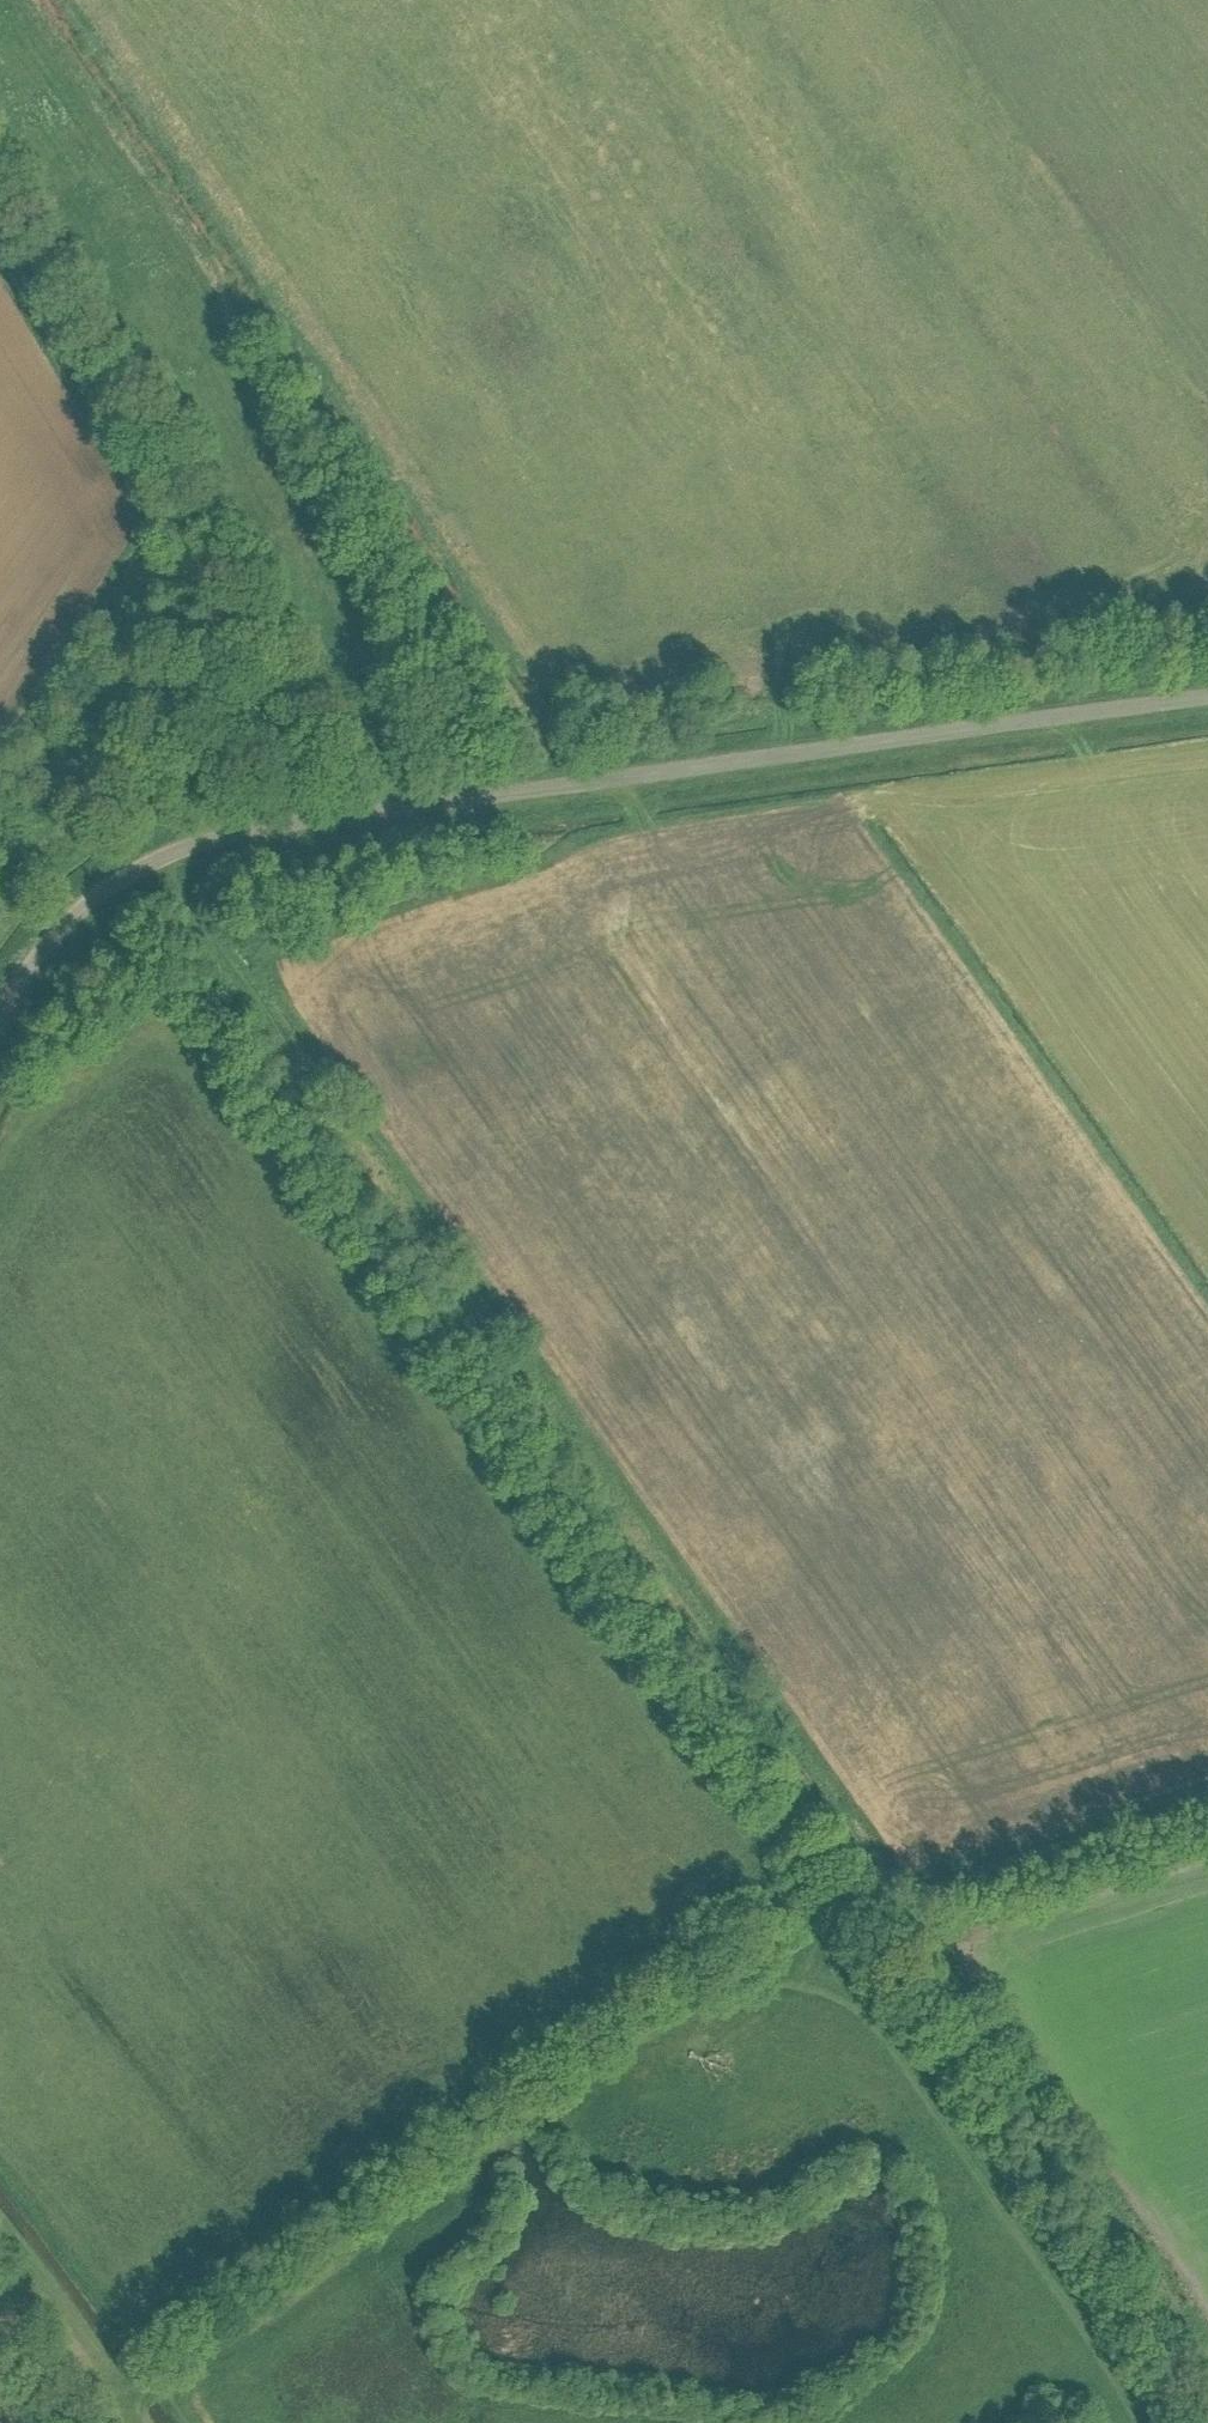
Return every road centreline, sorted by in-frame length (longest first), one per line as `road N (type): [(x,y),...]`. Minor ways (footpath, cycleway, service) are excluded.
road 1 (track): [(1207,2386),(1162,2296),(144,860)]
road 2 (unclassified): [(0,1018),(29,968),(101,889),(144,860),(239,831),(1207,695)]

